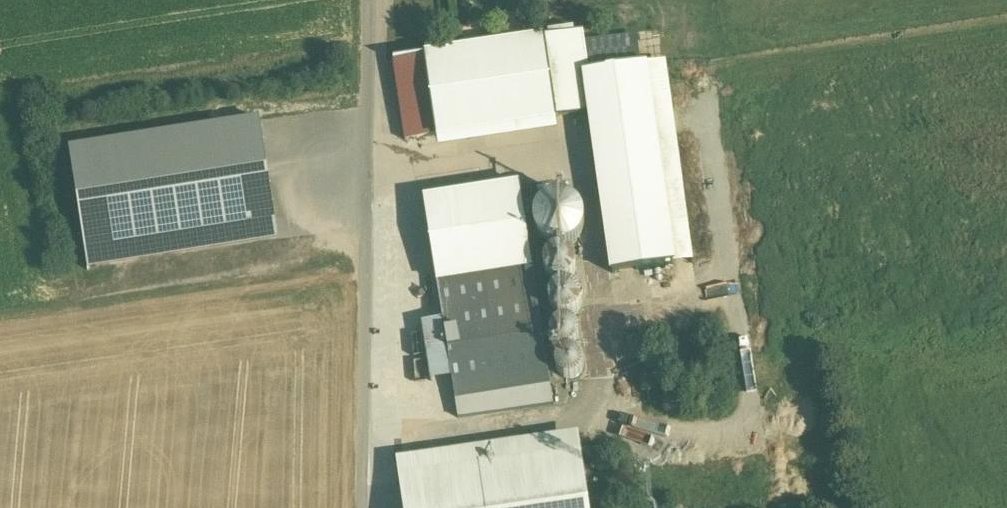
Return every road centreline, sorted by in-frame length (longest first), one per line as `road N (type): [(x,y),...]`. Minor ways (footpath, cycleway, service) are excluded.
road 1 (residential): [(368,0),(367,443)]
road 2 (track): [(369,262),(0,317)]

